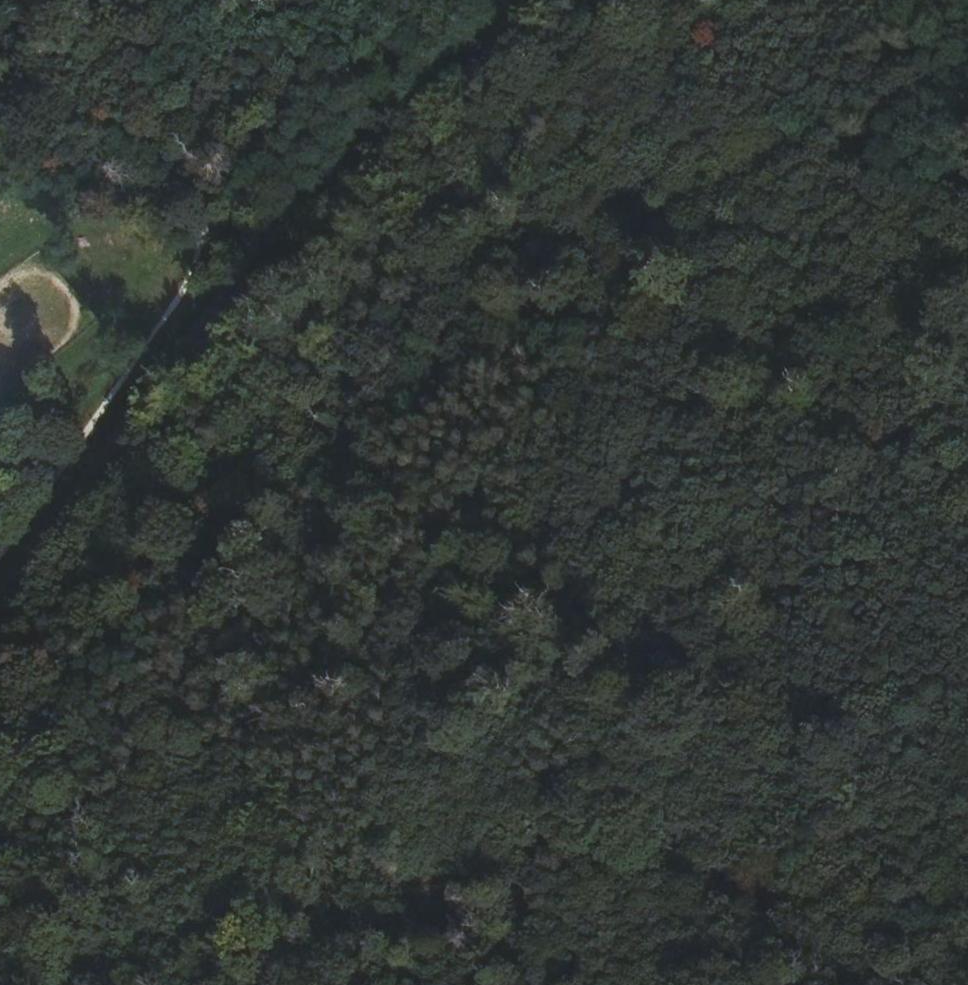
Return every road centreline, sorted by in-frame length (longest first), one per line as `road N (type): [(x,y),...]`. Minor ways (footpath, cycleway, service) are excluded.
road 1 (unclassified): [(528,0),(401,111),(187,352),(0,598)]
road 2 (track): [(967,920),(569,865),(432,886)]
road 3 (track): [(432,886),(363,886),(57,984)]
road 4 (track): [(301,984),(416,914),(432,886)]

